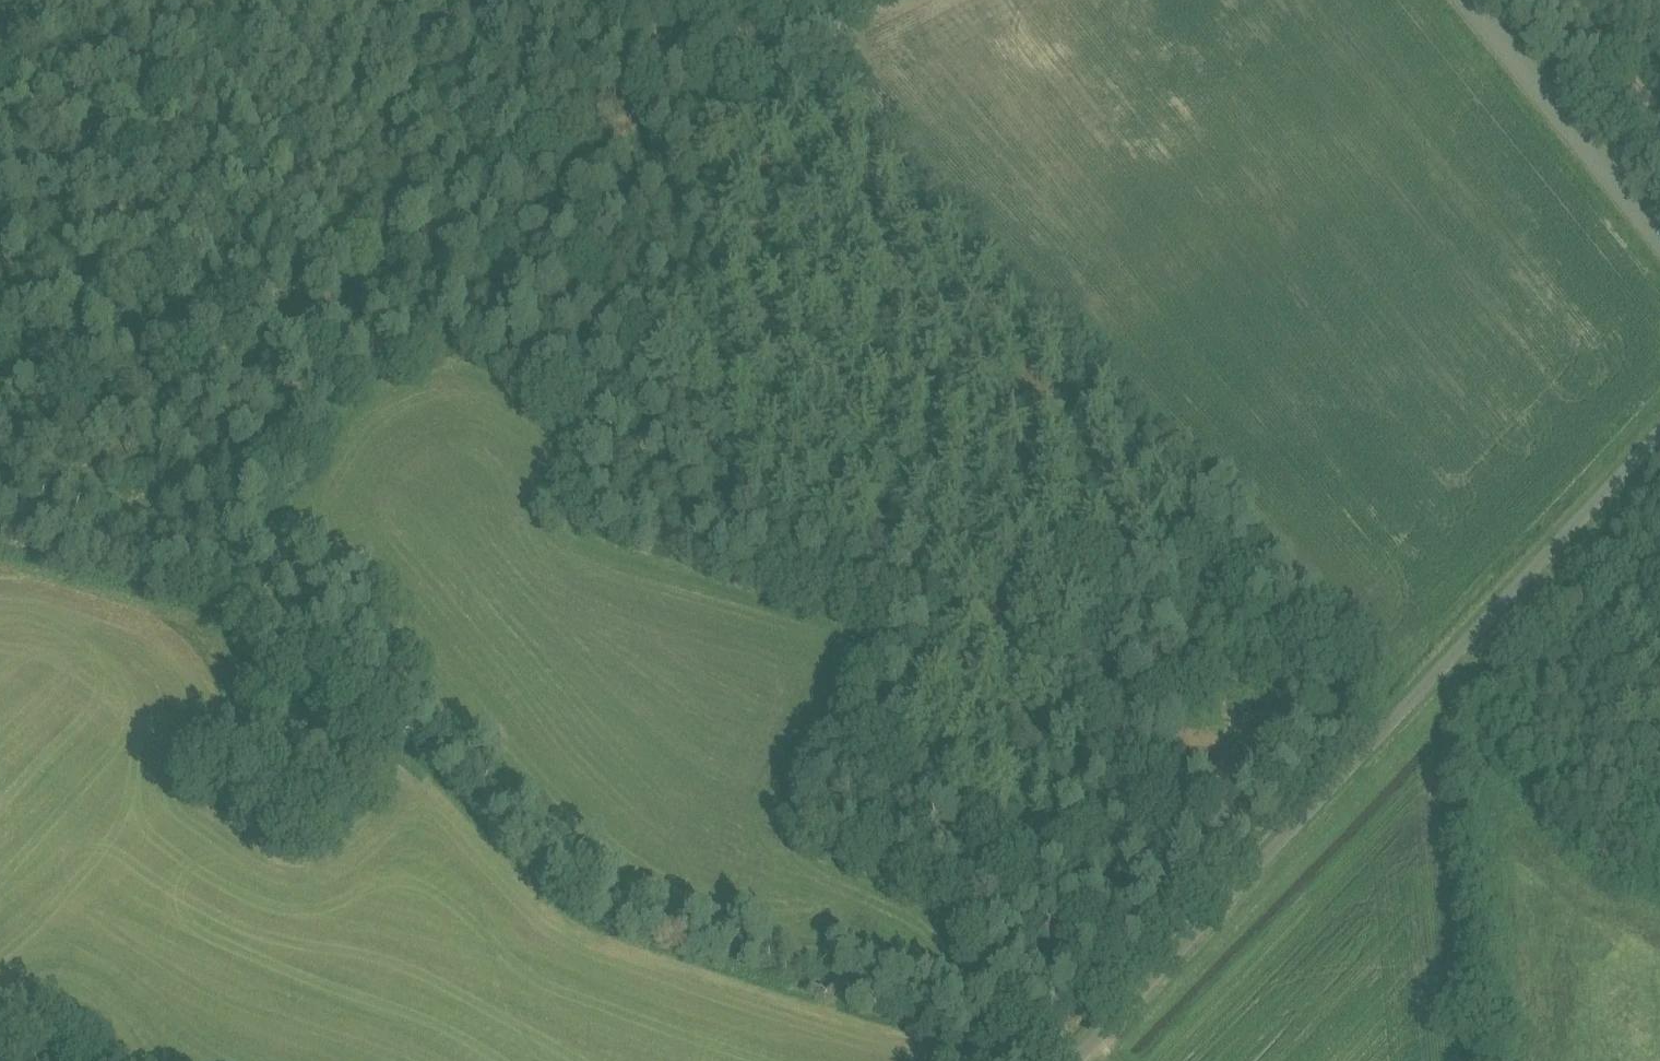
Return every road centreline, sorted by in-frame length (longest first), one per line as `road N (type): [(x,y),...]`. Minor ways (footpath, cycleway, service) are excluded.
road 1 (unclassified): [(1659,439),(1076,1060)]
road 2 (unclassified): [(1659,257),(1461,0)]

